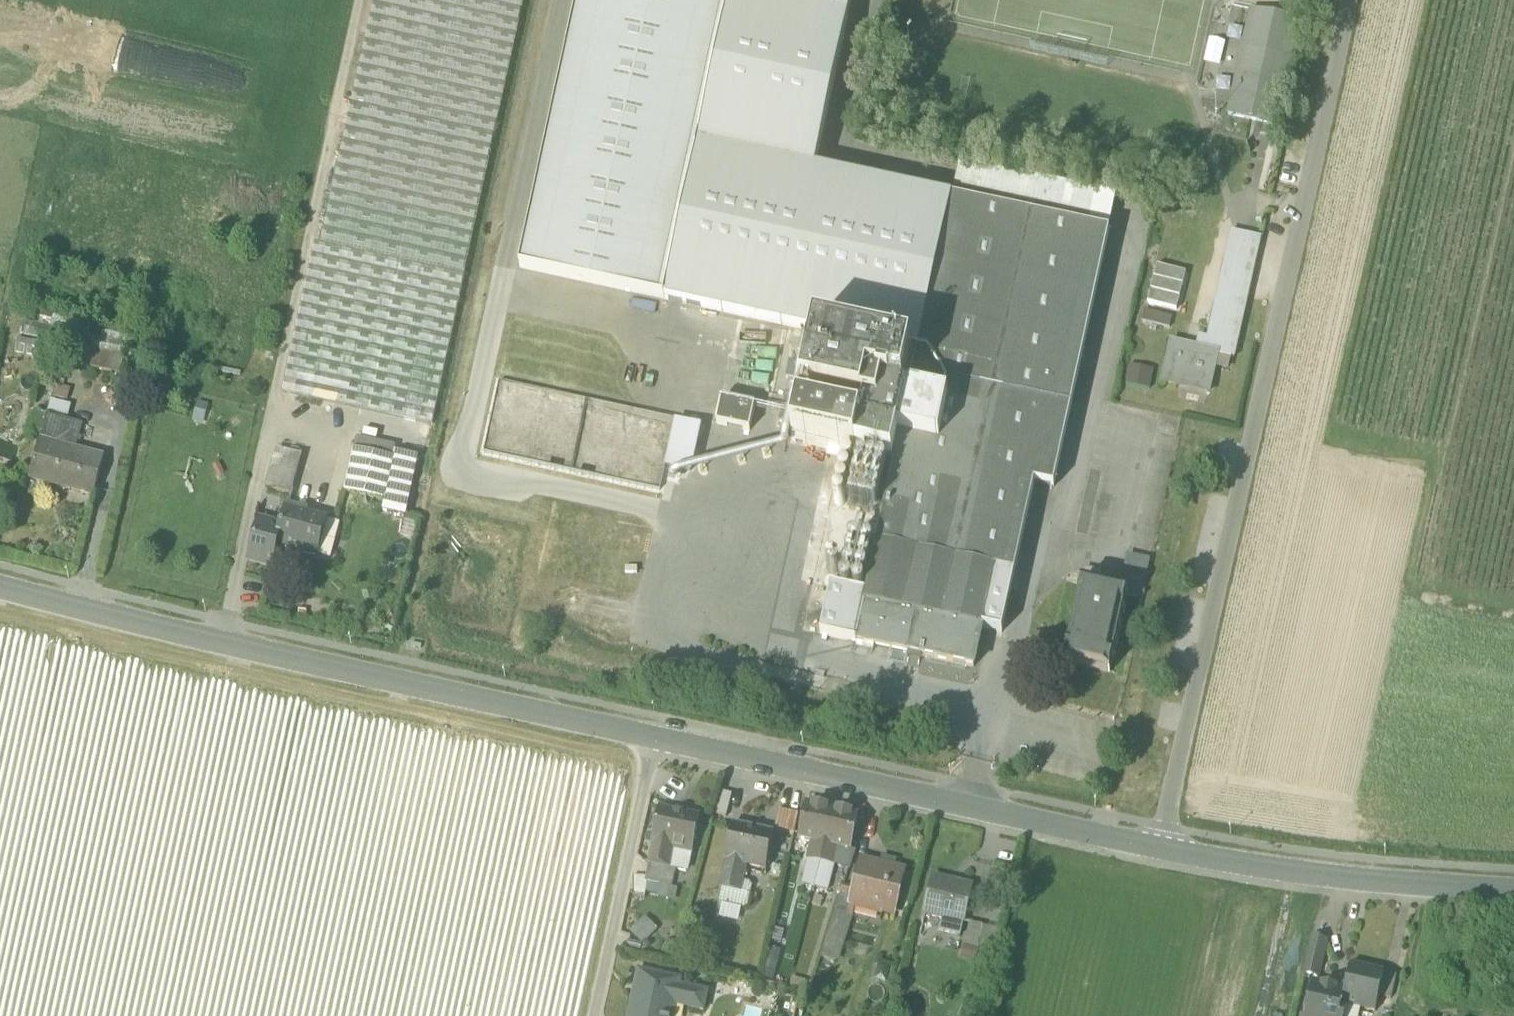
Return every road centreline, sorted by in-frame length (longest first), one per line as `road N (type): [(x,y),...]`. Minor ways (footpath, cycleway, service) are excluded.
road 1 (unclassified): [(1161,850),(1350,0)]
road 2 (unclassified): [(656,736),(160,631),(0,588)]
road 3 (unclassified): [(1161,850),(656,736)]
road 4 (unclassified): [(1513,889),(1312,874),(1161,850)]
road 5 (residential): [(595,1015),(656,736)]

